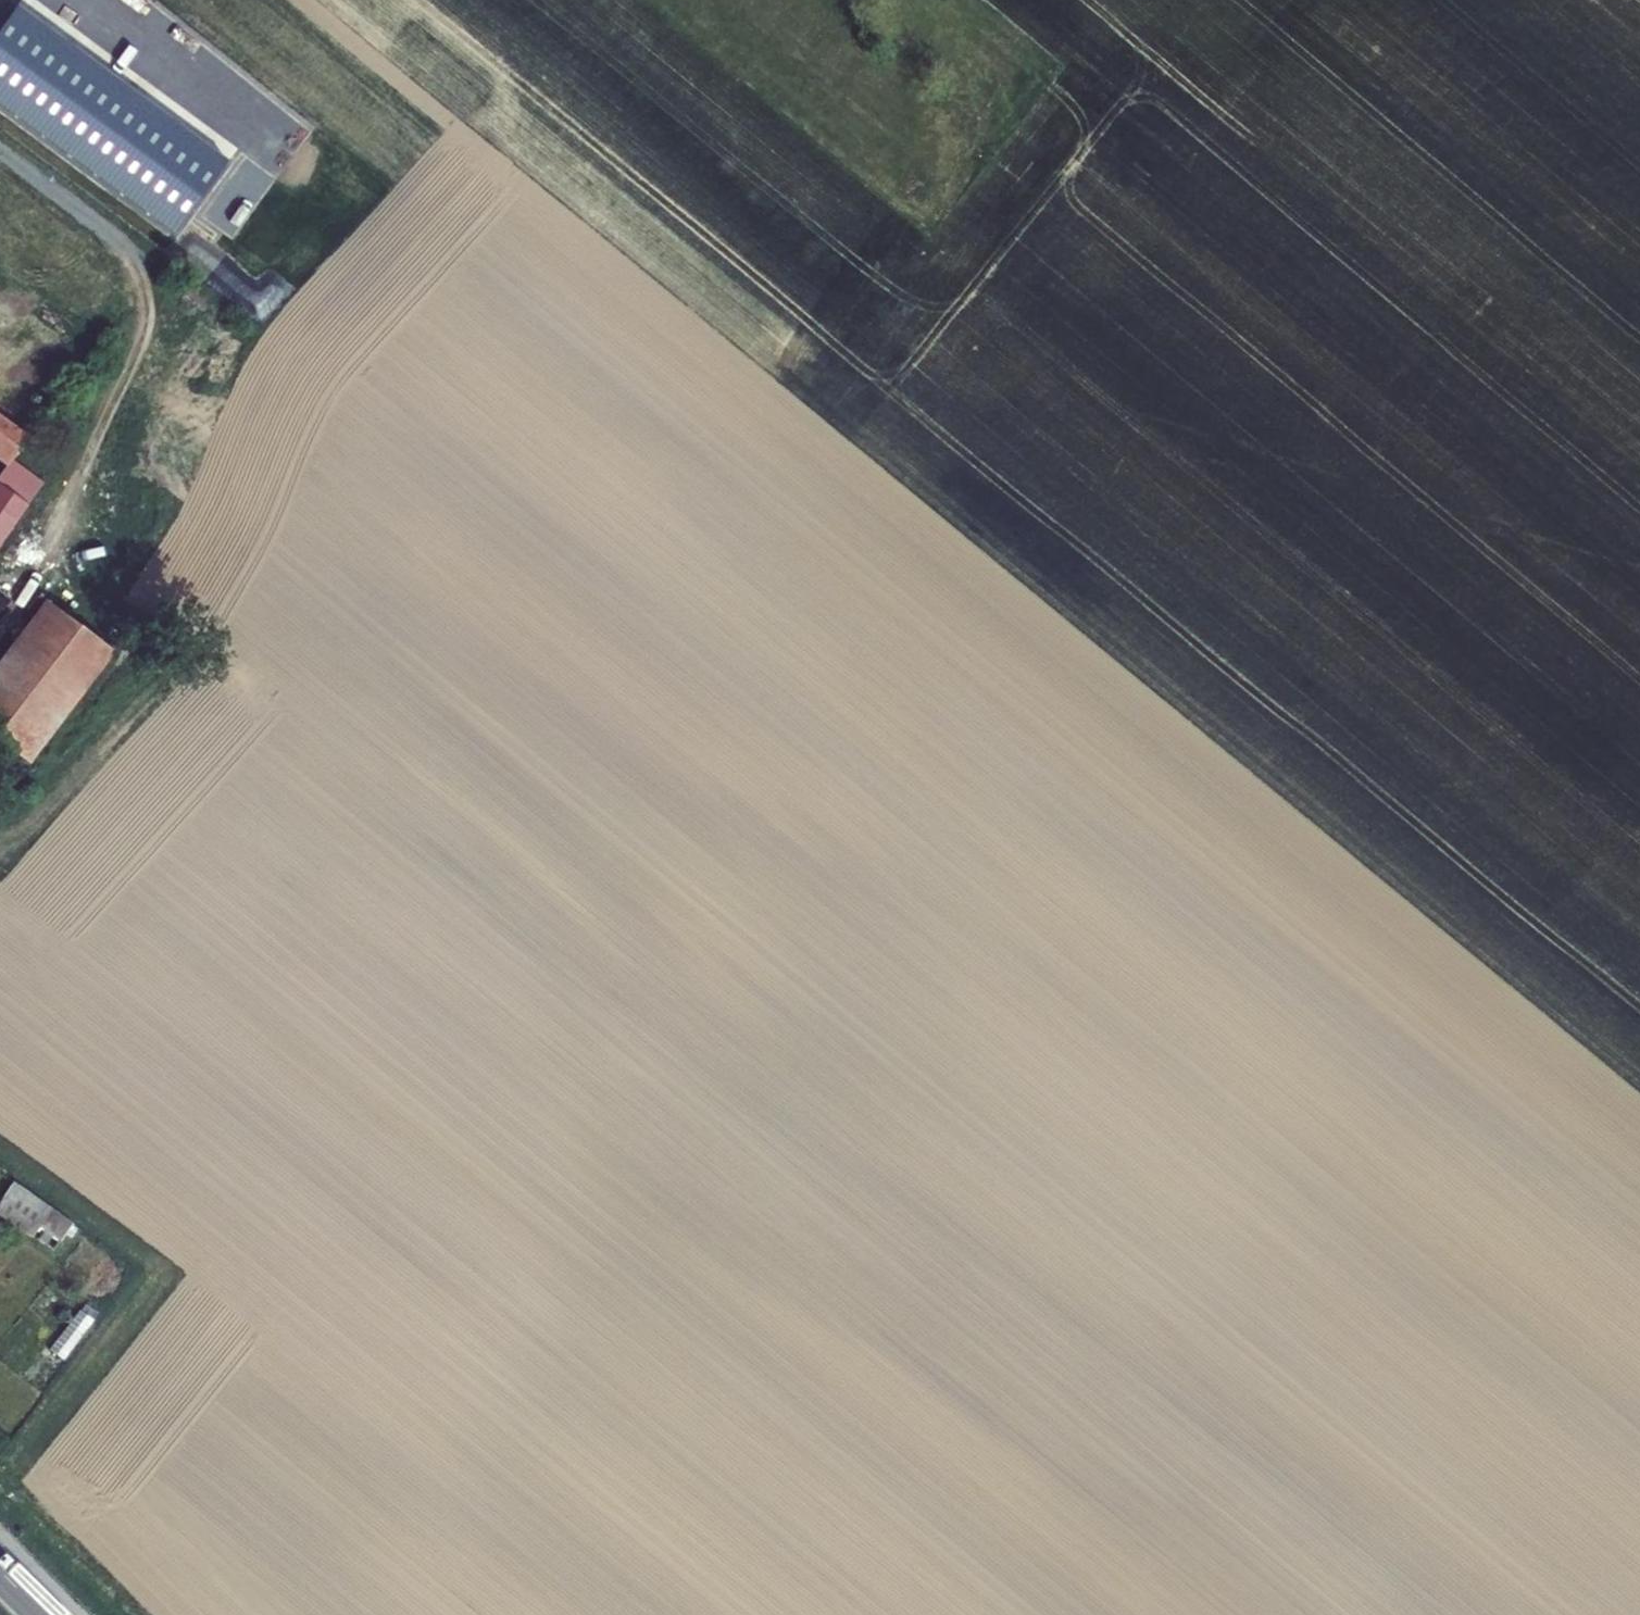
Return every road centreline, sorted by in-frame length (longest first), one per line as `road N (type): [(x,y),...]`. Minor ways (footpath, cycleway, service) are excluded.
road 1 (track): [(0,150),(115,236),(139,264),(149,296),(147,329),(58,523)]

